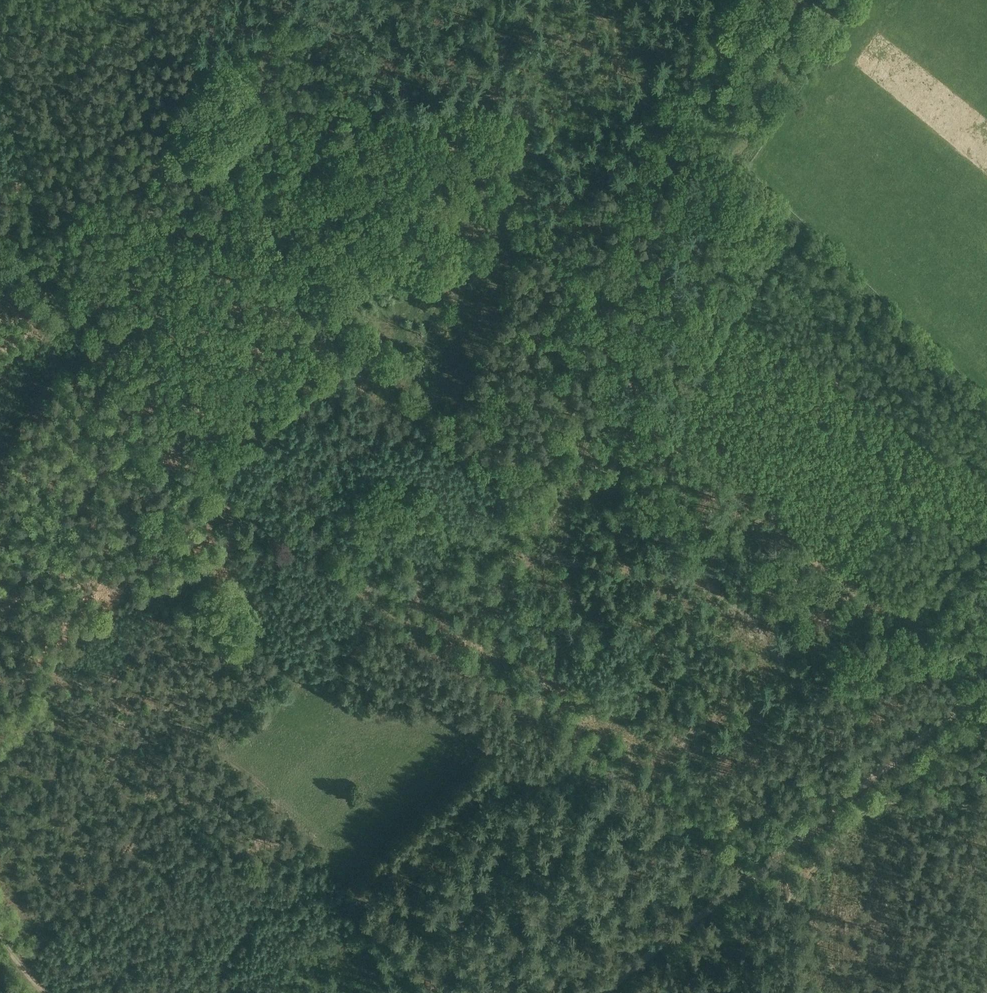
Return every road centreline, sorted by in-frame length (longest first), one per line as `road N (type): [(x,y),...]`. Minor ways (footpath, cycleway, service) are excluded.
road 1 (track): [(838,0),(744,147),(729,153),(631,94),(593,90),(522,105),(476,95),(366,120),(245,204),(200,267),(96,361),(0,245)]
road 2 (track): [(606,992),(986,688)]
road 3 (track): [(986,809),(879,808),(858,820),(724,992)]

